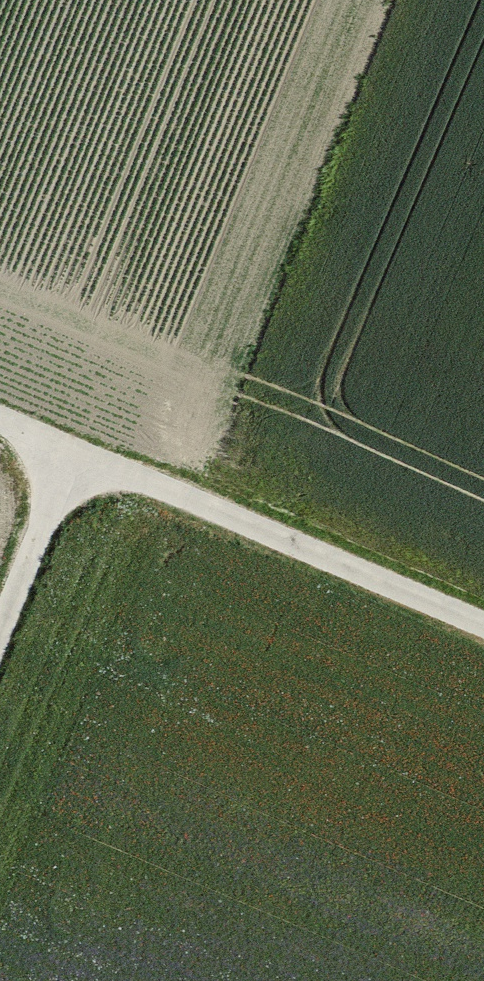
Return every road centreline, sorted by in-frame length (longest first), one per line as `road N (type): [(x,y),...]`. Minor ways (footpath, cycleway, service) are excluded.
road 1 (track): [(69,441),(483,617)]
road 2 (track): [(0,614),(69,441),(0,412)]

